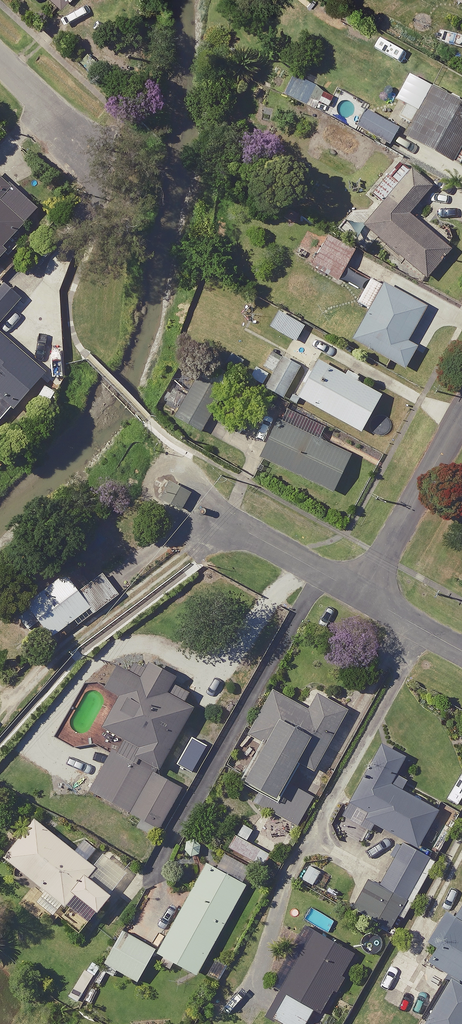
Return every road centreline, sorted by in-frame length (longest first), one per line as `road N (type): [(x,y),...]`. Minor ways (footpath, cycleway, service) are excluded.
road 1 (residential): [(461,419),(363,597)]
road 2 (residential): [(224,523),(363,597)]
road 3 (residential): [(108,148),(0,52)]

